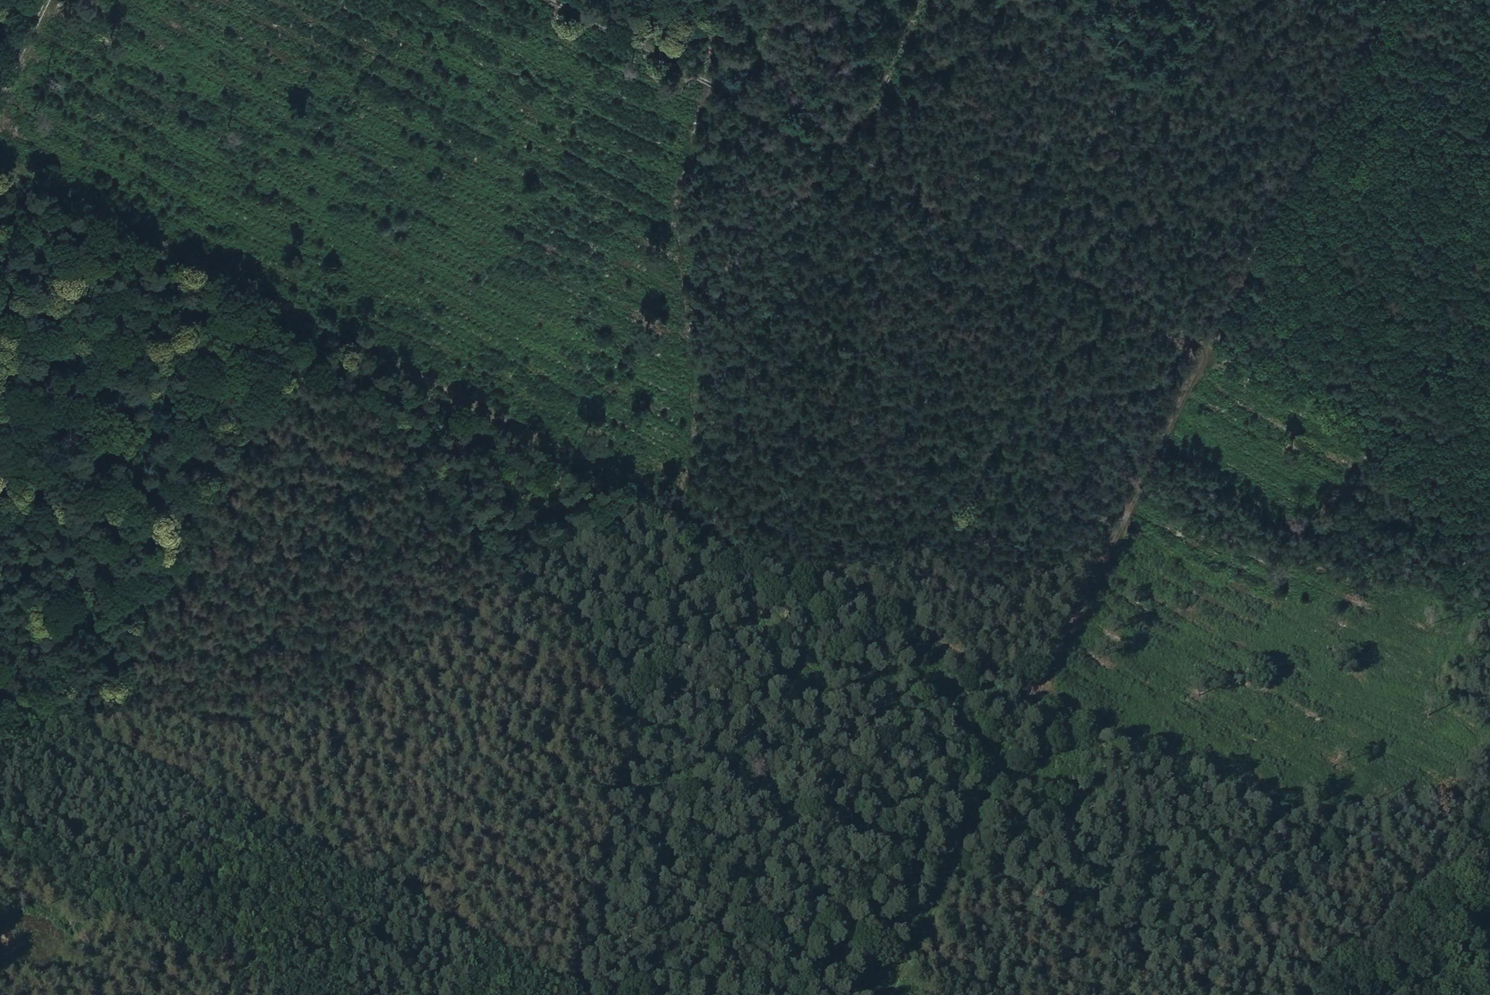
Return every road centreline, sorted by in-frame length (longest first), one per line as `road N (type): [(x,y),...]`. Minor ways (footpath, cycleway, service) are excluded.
road 1 (track): [(1392,0),(1176,404),(890,994)]
road 2 (track): [(556,0),(1209,345)]
road 3 (track): [(620,994),(0,678)]

